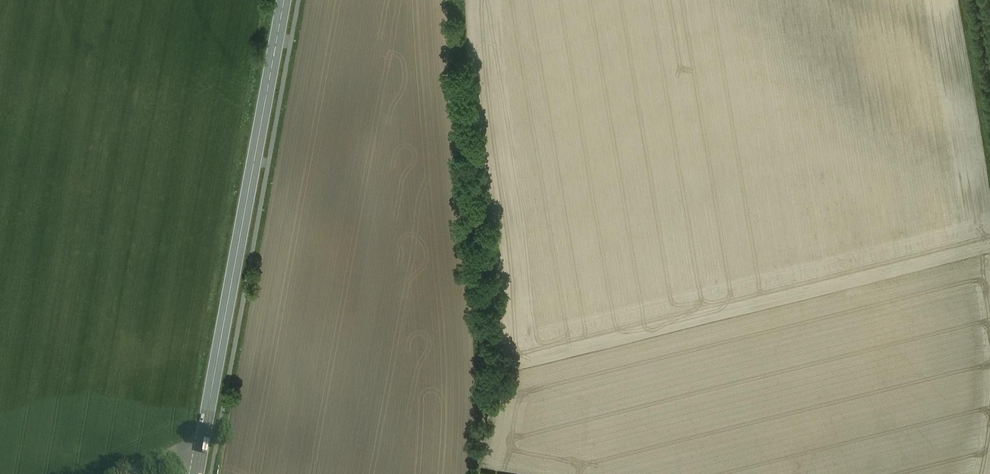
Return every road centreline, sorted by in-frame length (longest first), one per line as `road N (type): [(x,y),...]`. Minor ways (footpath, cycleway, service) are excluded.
road 1 (primary): [(284,0),(201,452)]

